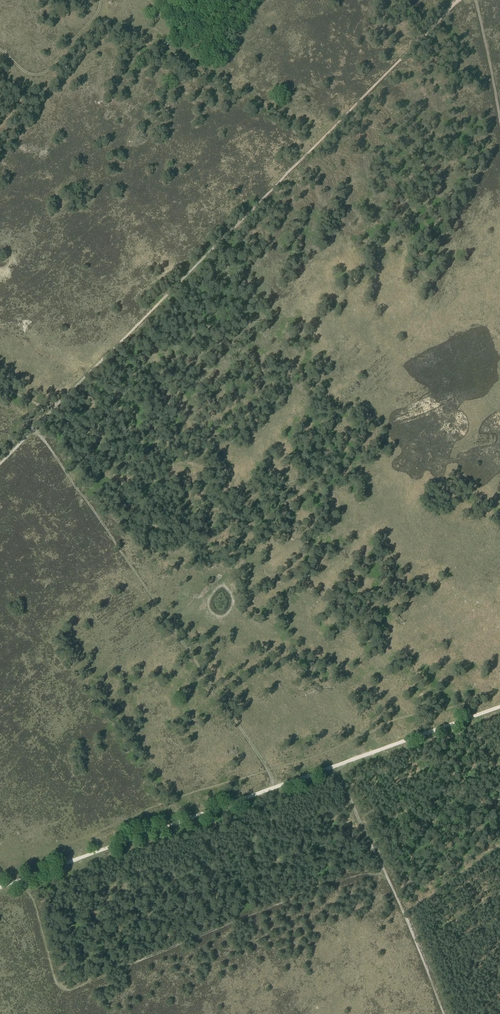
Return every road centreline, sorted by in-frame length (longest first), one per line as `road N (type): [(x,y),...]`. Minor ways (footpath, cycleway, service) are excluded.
road 1 (track): [(457,0),(52,411)]
road 2 (track): [(18,881),(35,905),(56,983),(68,990),(352,877),(373,850)]
road 3 (track): [(36,428),(276,786)]
road 4 (track): [(334,768),(0,888)]
road 5 (track): [(444,1013),(334,768)]
road 6 (track): [(499,707),(334,768)]
road 7 (track): [(3,124),(94,16),(99,0)]

